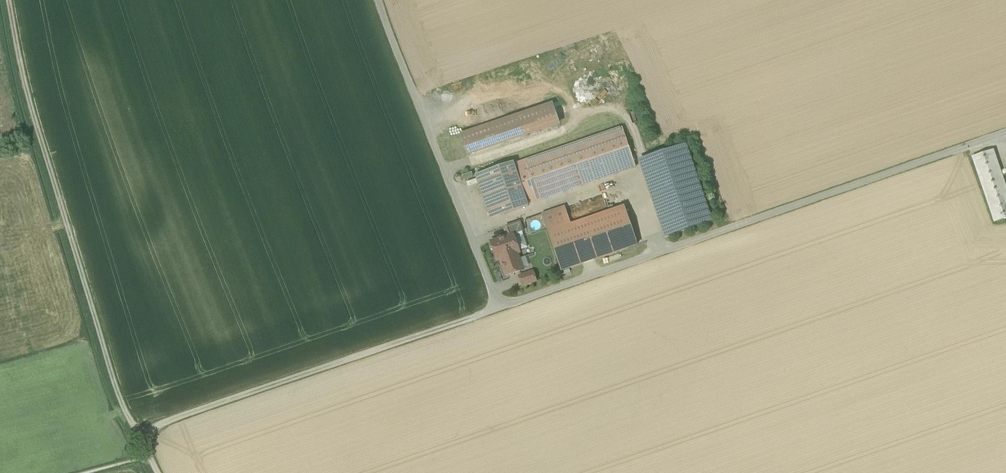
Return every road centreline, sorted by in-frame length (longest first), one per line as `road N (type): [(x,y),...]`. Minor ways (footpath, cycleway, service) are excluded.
road 1 (unclassified): [(377,0),(499,306),(1005,131)]
road 2 (track): [(9,0),(29,97),(117,392),(149,457)]
road 3 (track): [(135,432),(499,306)]

